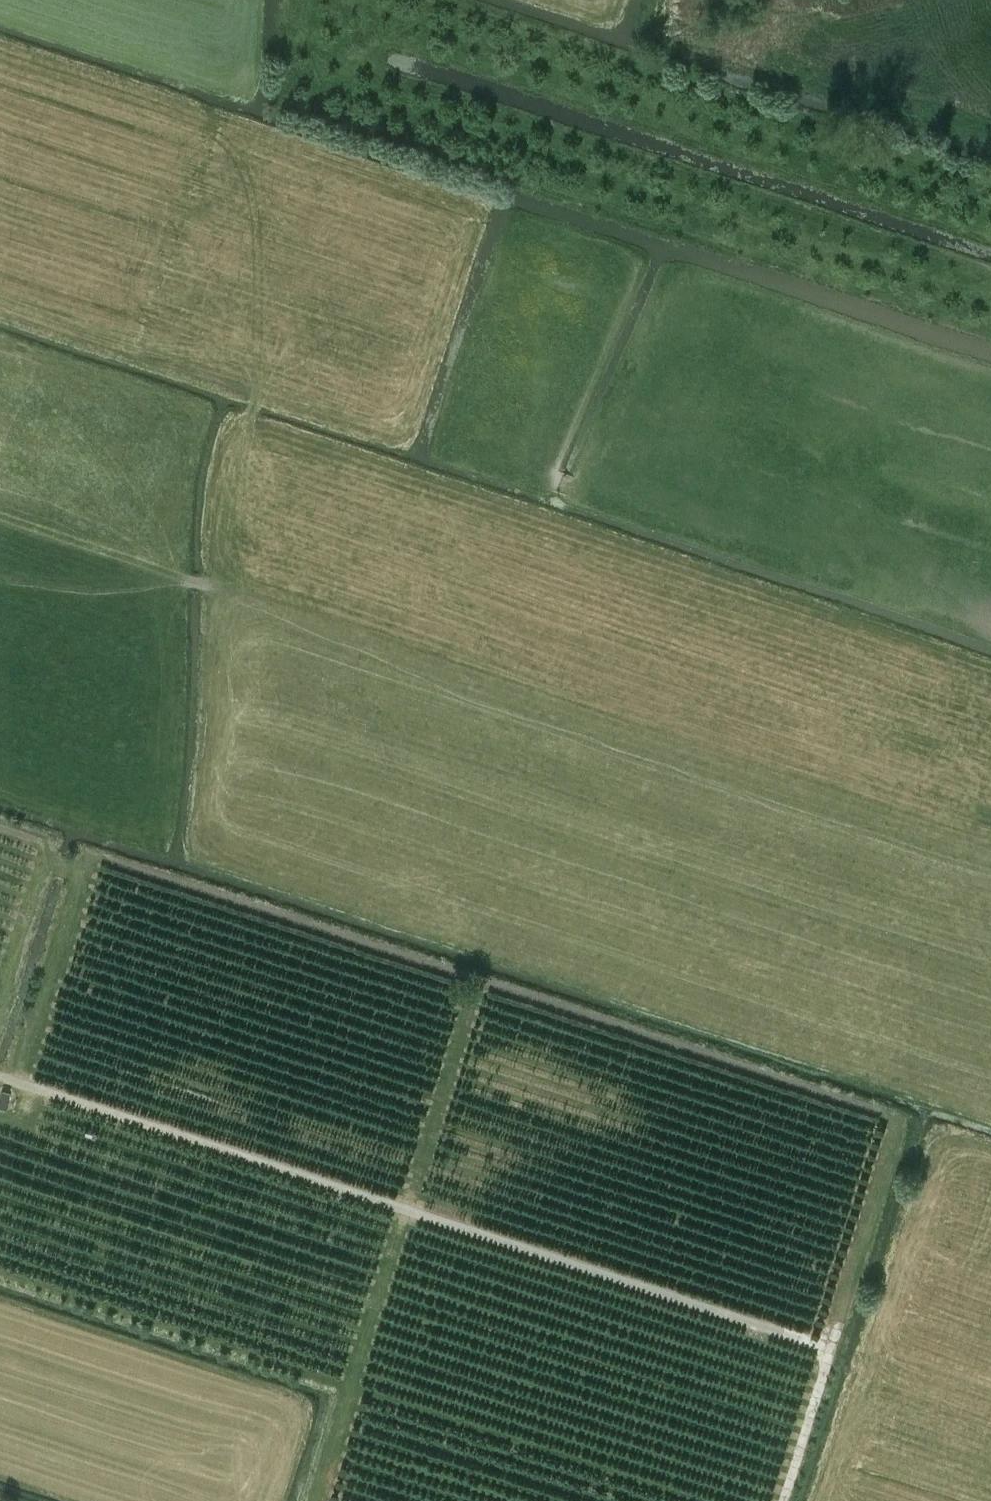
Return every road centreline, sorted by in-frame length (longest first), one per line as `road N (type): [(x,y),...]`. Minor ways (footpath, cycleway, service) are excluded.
road 1 (track): [(785,1500),(829,1347),(0,1077)]

